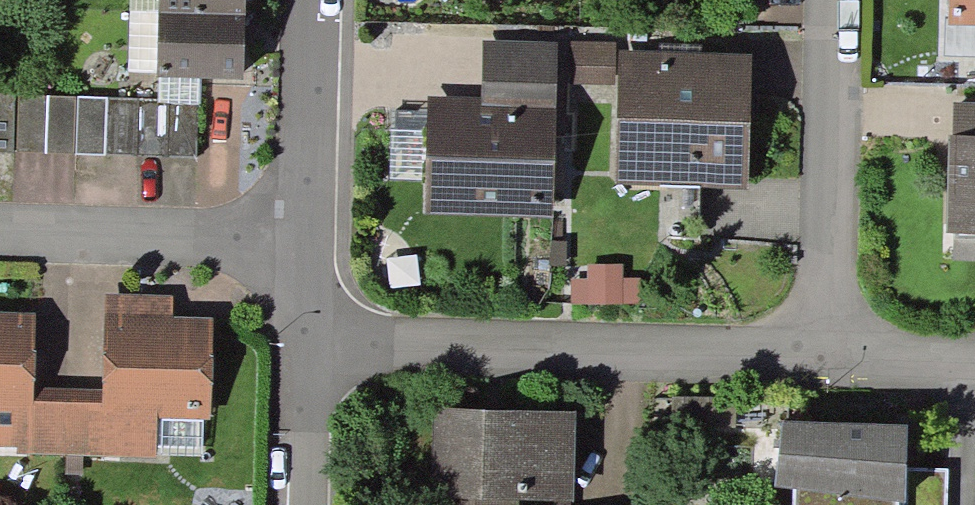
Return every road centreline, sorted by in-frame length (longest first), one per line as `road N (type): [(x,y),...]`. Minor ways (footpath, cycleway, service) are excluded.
road 1 (residential): [(310,353),(822,364)]
road 2 (residential): [(833,0),(822,364)]
road 3 (residential): [(312,246),(0,236)]
road 4 (residential): [(312,246),(317,0)]
road 5 (residential): [(822,364),(974,368)]
road 6 (residential): [(303,504),(310,353)]

